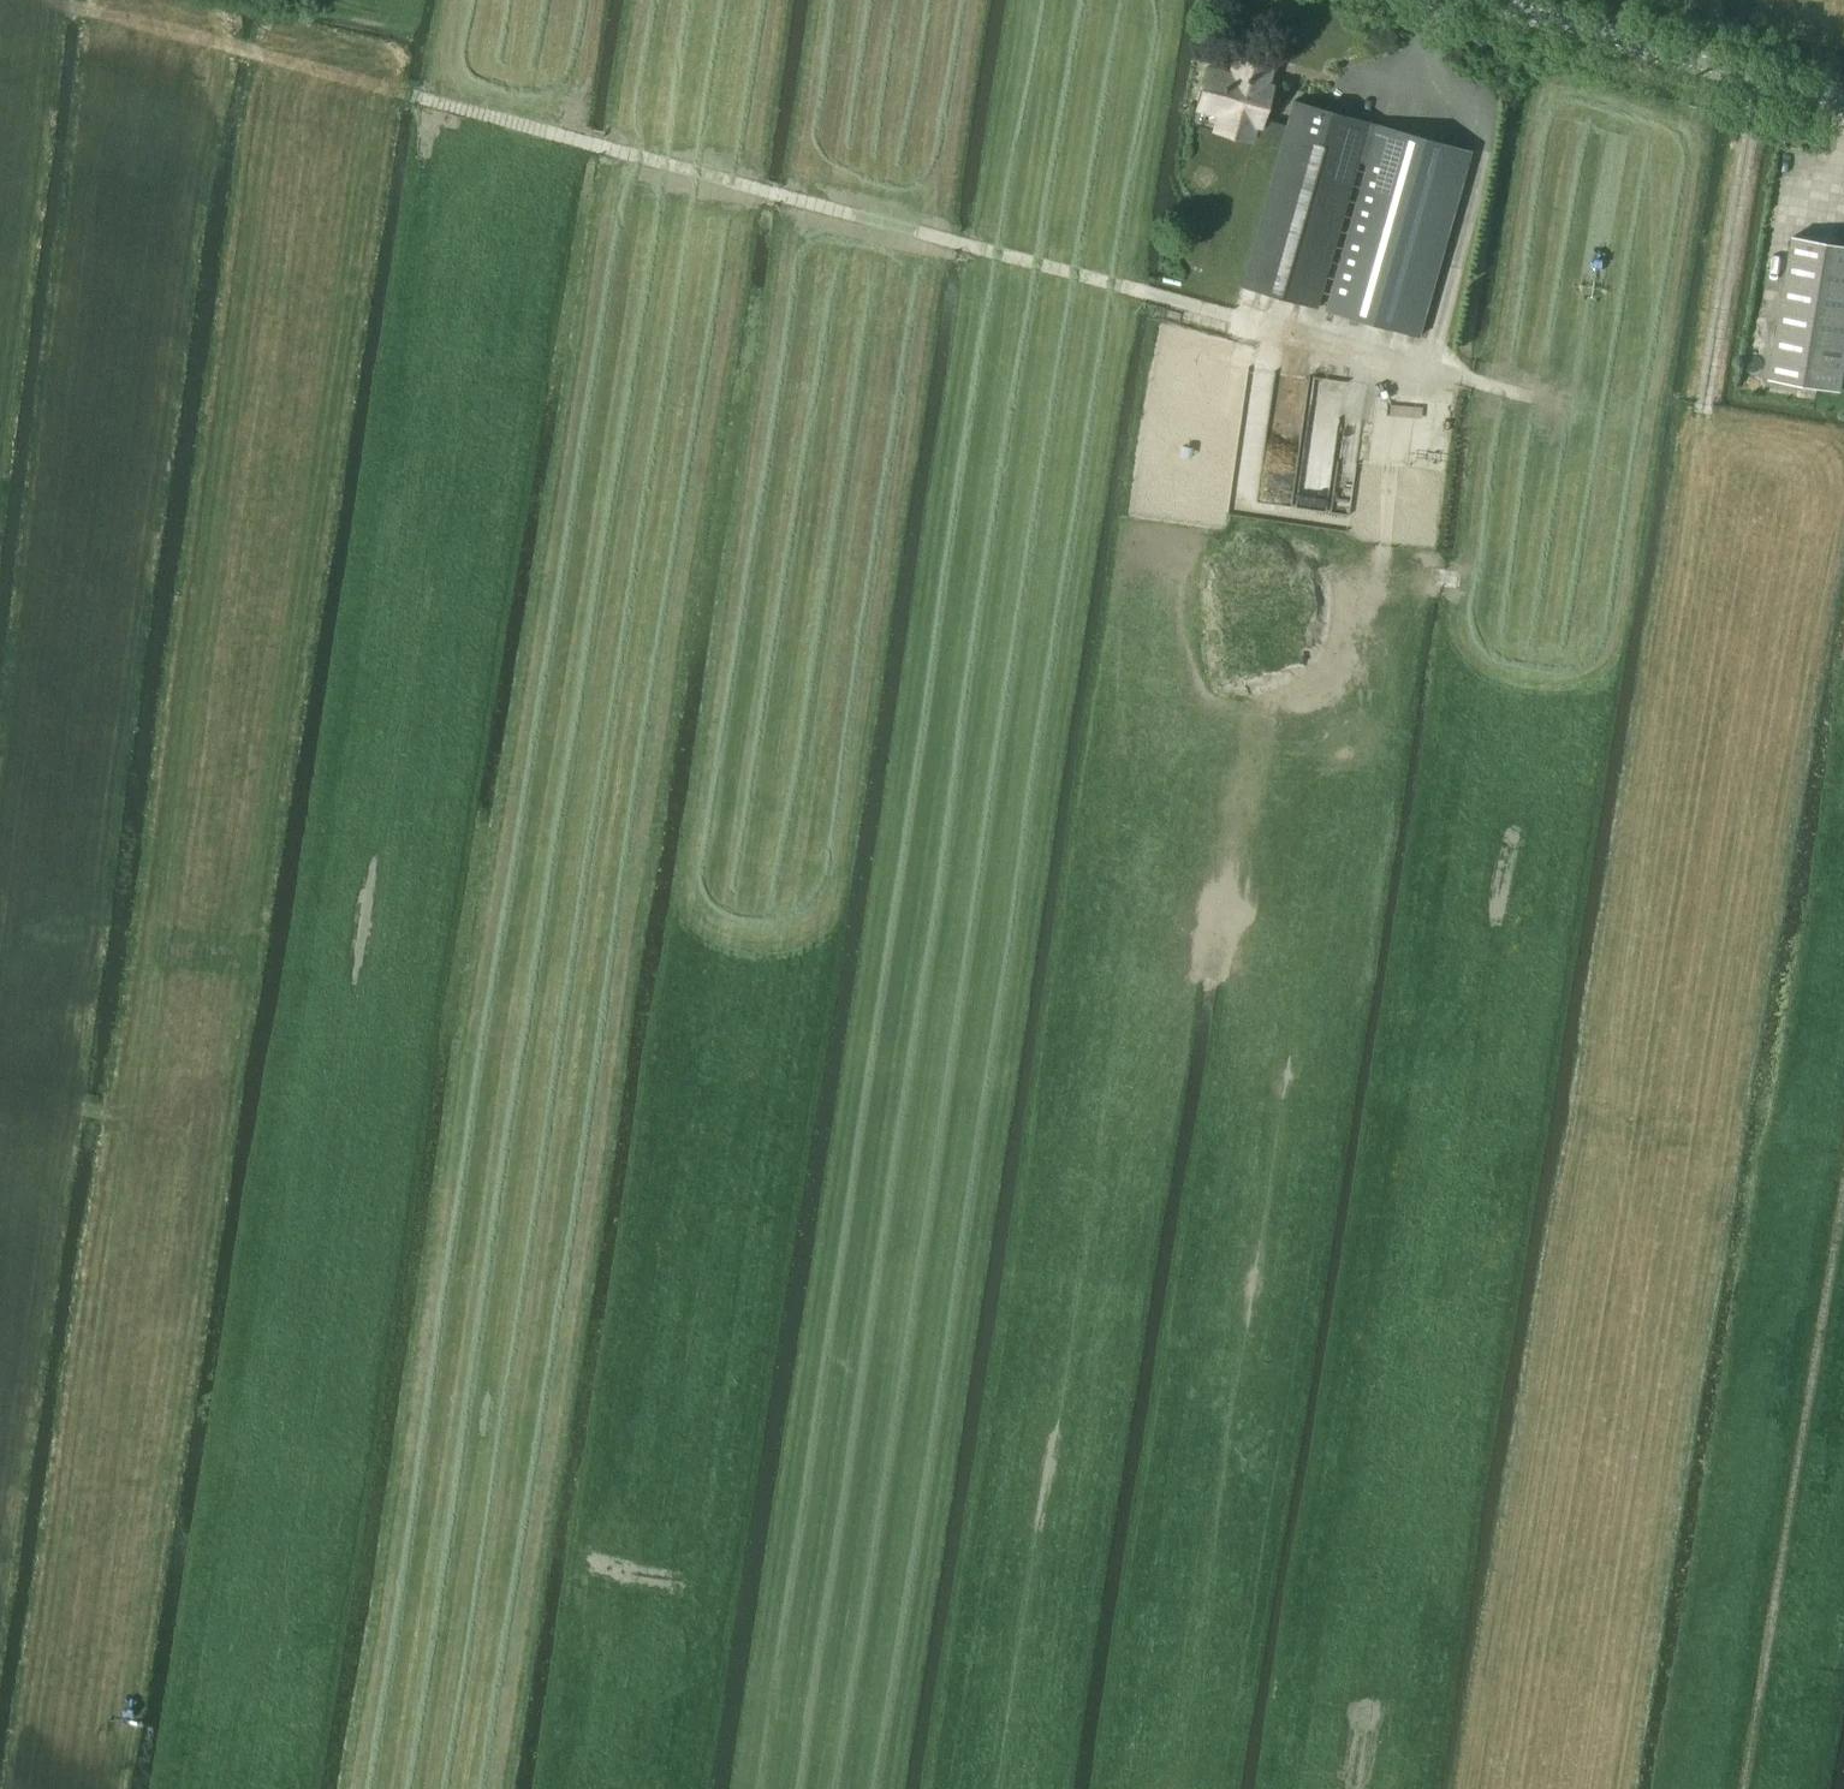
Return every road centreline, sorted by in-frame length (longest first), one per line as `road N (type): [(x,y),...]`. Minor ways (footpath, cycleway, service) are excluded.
road 1 (track): [(1434,382),(1171,298),(71,0)]
road 2 (track): [(1742,1788),(1843,1204)]
road 3 (unclassified): [(1843,98),(1507,0)]

